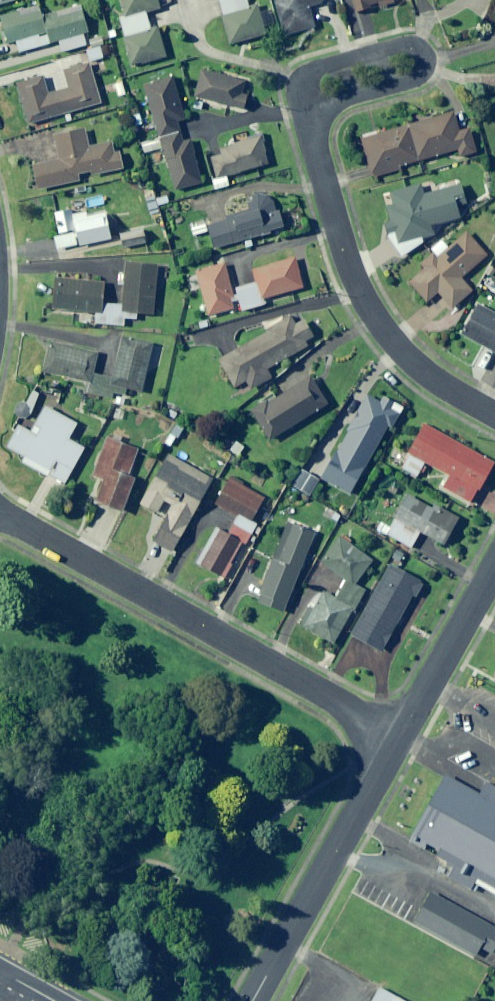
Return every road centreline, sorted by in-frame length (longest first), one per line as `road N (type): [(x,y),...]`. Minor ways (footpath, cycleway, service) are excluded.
road 1 (residential): [(0,515),(399,739)]
road 2 (residential): [(306,107),(358,293),(415,365),(494,418)]
road 3 (residential): [(252,1000),(399,739)]
road 4 (residential): [(306,107),(406,78),(423,57),(420,48),(317,69),(301,87)]
road 5 (residential): [(399,739),(494,566)]

